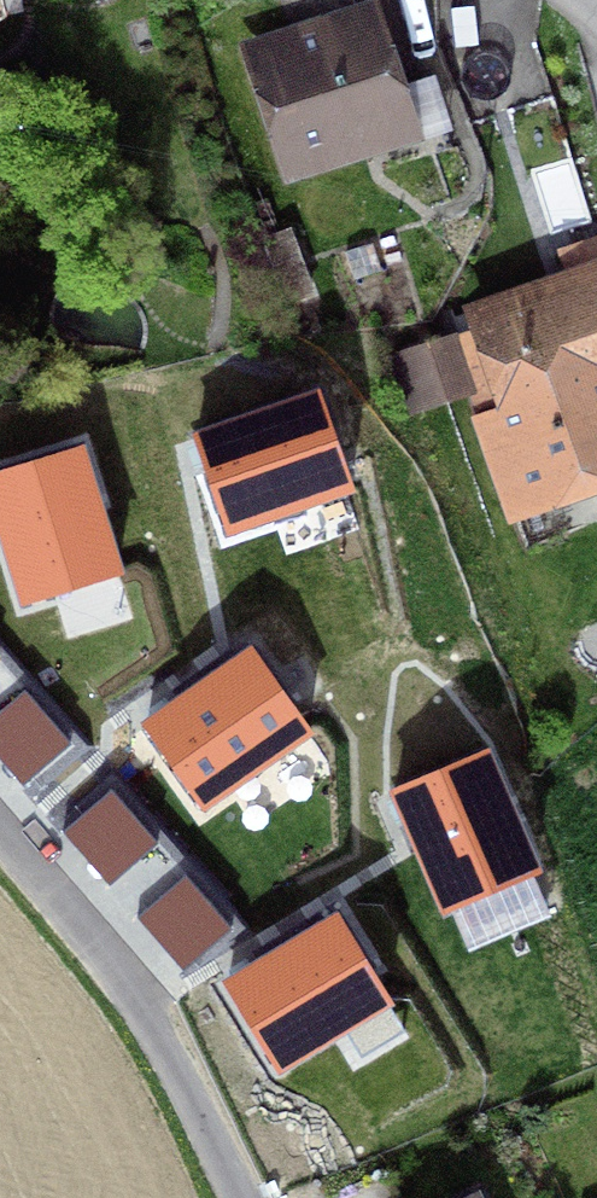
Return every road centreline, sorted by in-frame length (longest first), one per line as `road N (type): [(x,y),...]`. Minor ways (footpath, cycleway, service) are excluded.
road 1 (unclassified): [(0,840),(91,941),(245,1197)]

